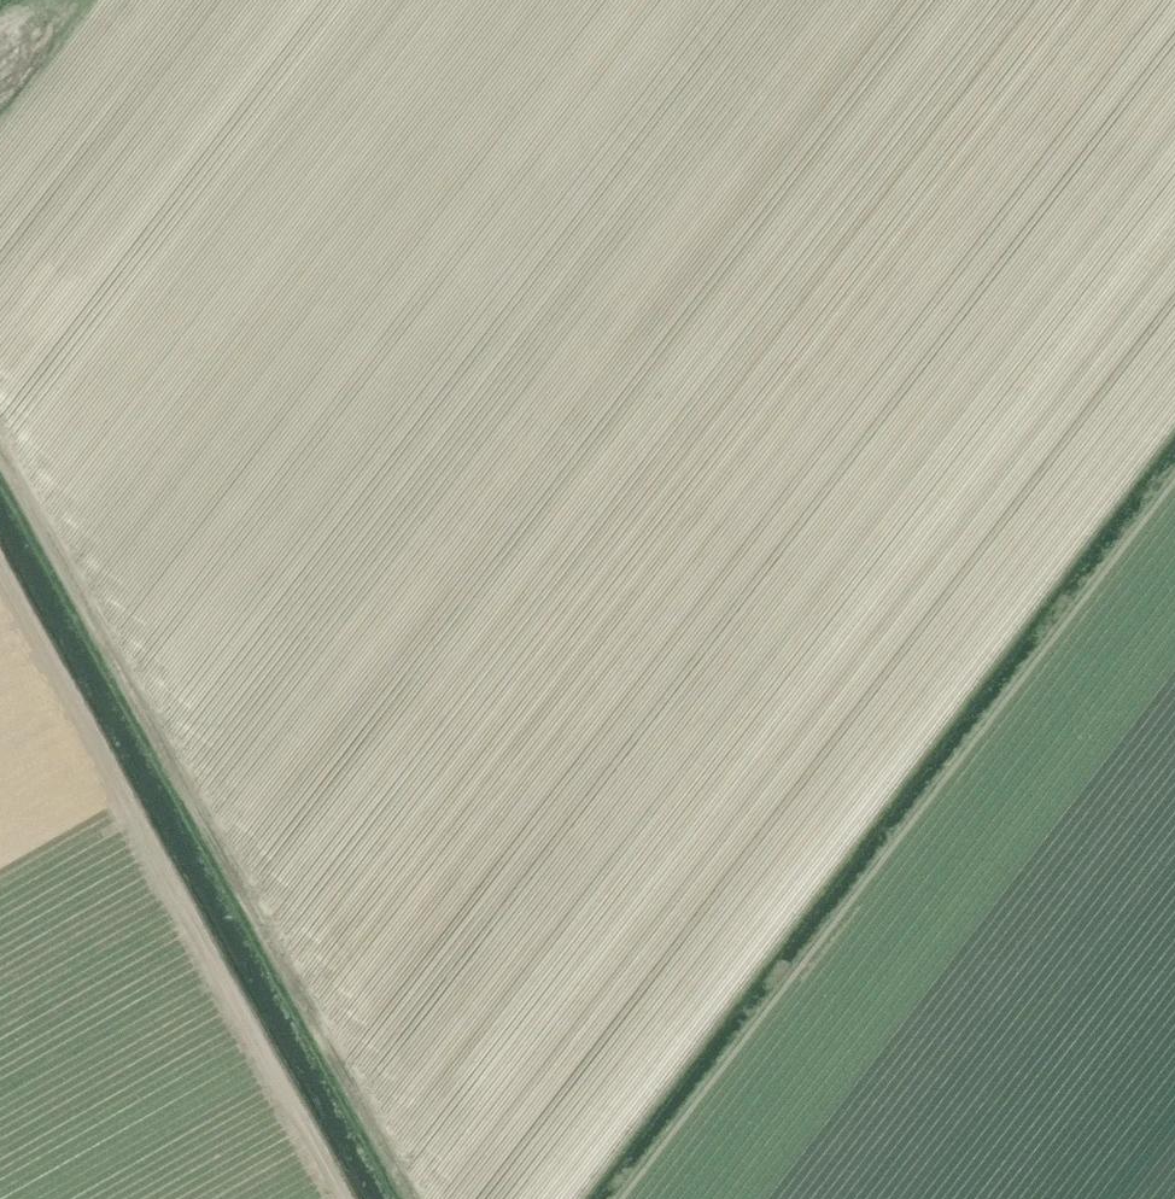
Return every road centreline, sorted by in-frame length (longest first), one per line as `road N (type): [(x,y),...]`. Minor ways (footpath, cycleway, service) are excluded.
road 1 (track): [(60,558),(412,1198)]
road 2 (track): [(60,558),(0,447)]

